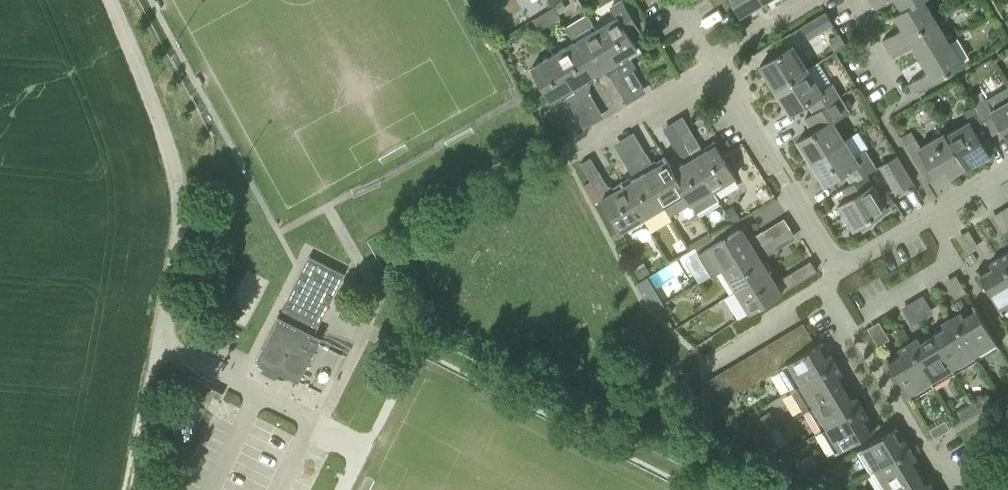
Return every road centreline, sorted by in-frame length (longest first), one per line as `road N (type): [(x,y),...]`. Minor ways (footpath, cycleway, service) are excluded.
road 1 (unclassified): [(112,0),(173,164),(179,222),(152,377)]
road 2 (residential): [(949,489),(832,298),(837,277)]
road 3 (residential): [(837,277),(711,68)]
road 4 (residential): [(565,154),(711,68)]
road 5 (residential): [(701,367),(789,316),(794,303),(837,277)]
road 6 (residential): [(873,319),(954,275),(958,264),(933,220)]
road 7 (residential): [(711,68),(829,0)]

